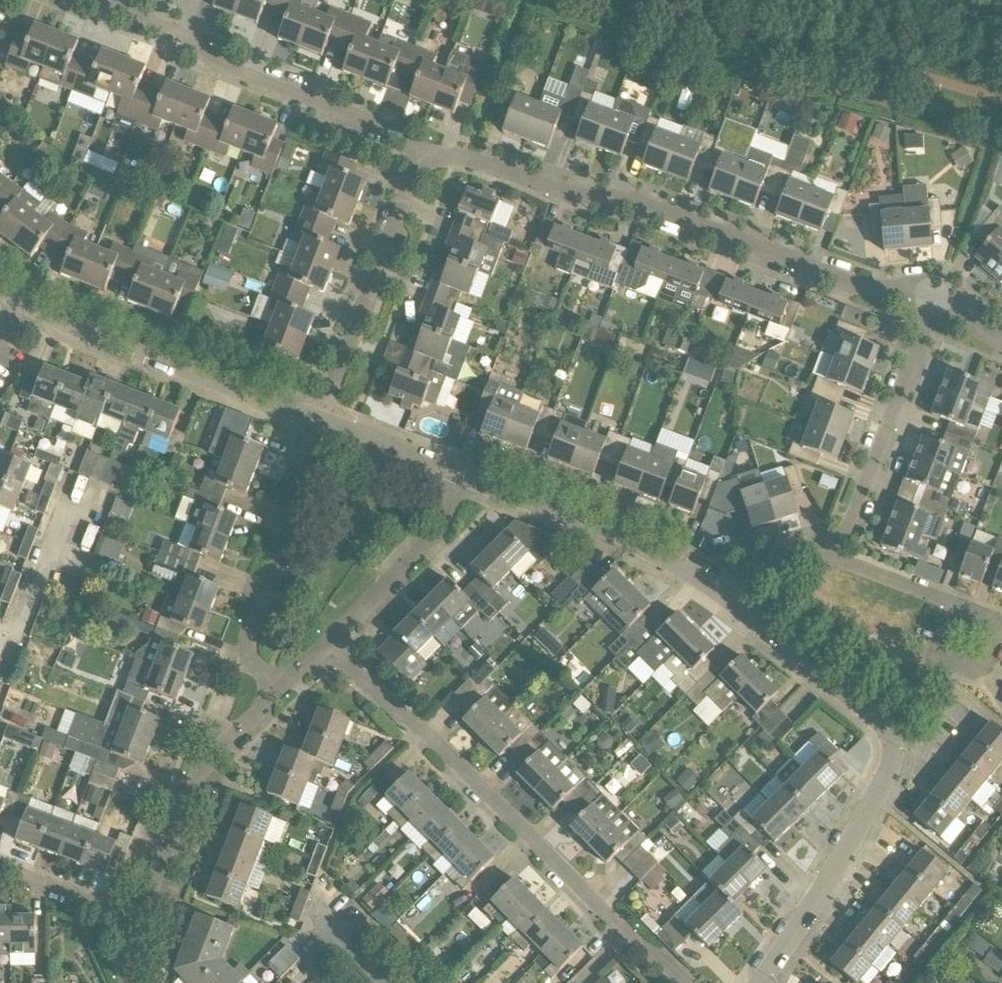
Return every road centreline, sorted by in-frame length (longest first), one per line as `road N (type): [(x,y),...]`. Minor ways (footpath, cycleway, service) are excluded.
road 1 (residential): [(423,153),(569,195),(639,201),(866,288),(908,287),(939,298)]
road 2 (residential): [(759,982),(831,880),(884,777),(886,741),(869,710),(717,591)]
road 3 (residential): [(623,938),(326,649)]
road 4 (residential): [(423,153),(61,0)]
road 5 (residential): [(316,429),(23,308)]
road 6 (residential): [(316,429),(423,153)]
road 7 (residential): [(273,701),(247,648),(247,608),(316,429)]
road 8 (residential): [(717,591),(450,486)]
road 9 (residential): [(834,559),(939,298)]
road 10 (residential): [(131,925),(156,840),(183,786),(273,701)]
road 11 (residential): [(326,649),(401,577),(434,531),(450,486)]
road 12 (residential): [(972,634),(955,610),(834,559)]
road 13 (residential): [(450,486),(316,429)]
road 14 (residential): [(131,925),(0,869)]
road 15 (residential): [(13,638),(61,515)]
road 16 (residential): [(834,559),(759,564),(717,591)]

